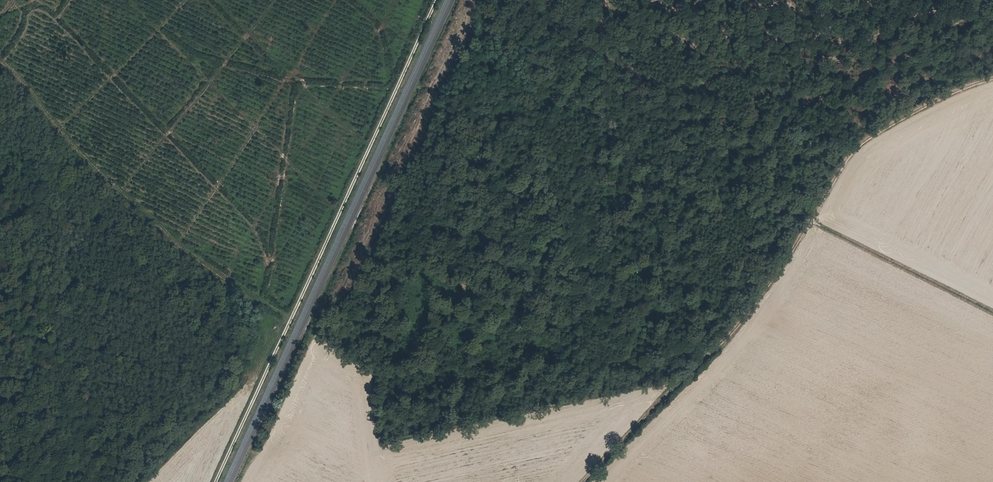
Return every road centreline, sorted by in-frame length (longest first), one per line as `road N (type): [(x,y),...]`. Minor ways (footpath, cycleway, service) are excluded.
road 1 (track): [(586,481),(740,325),(854,151),(949,93),(992,77)]
road 2 (track): [(217,481),(438,0)]

